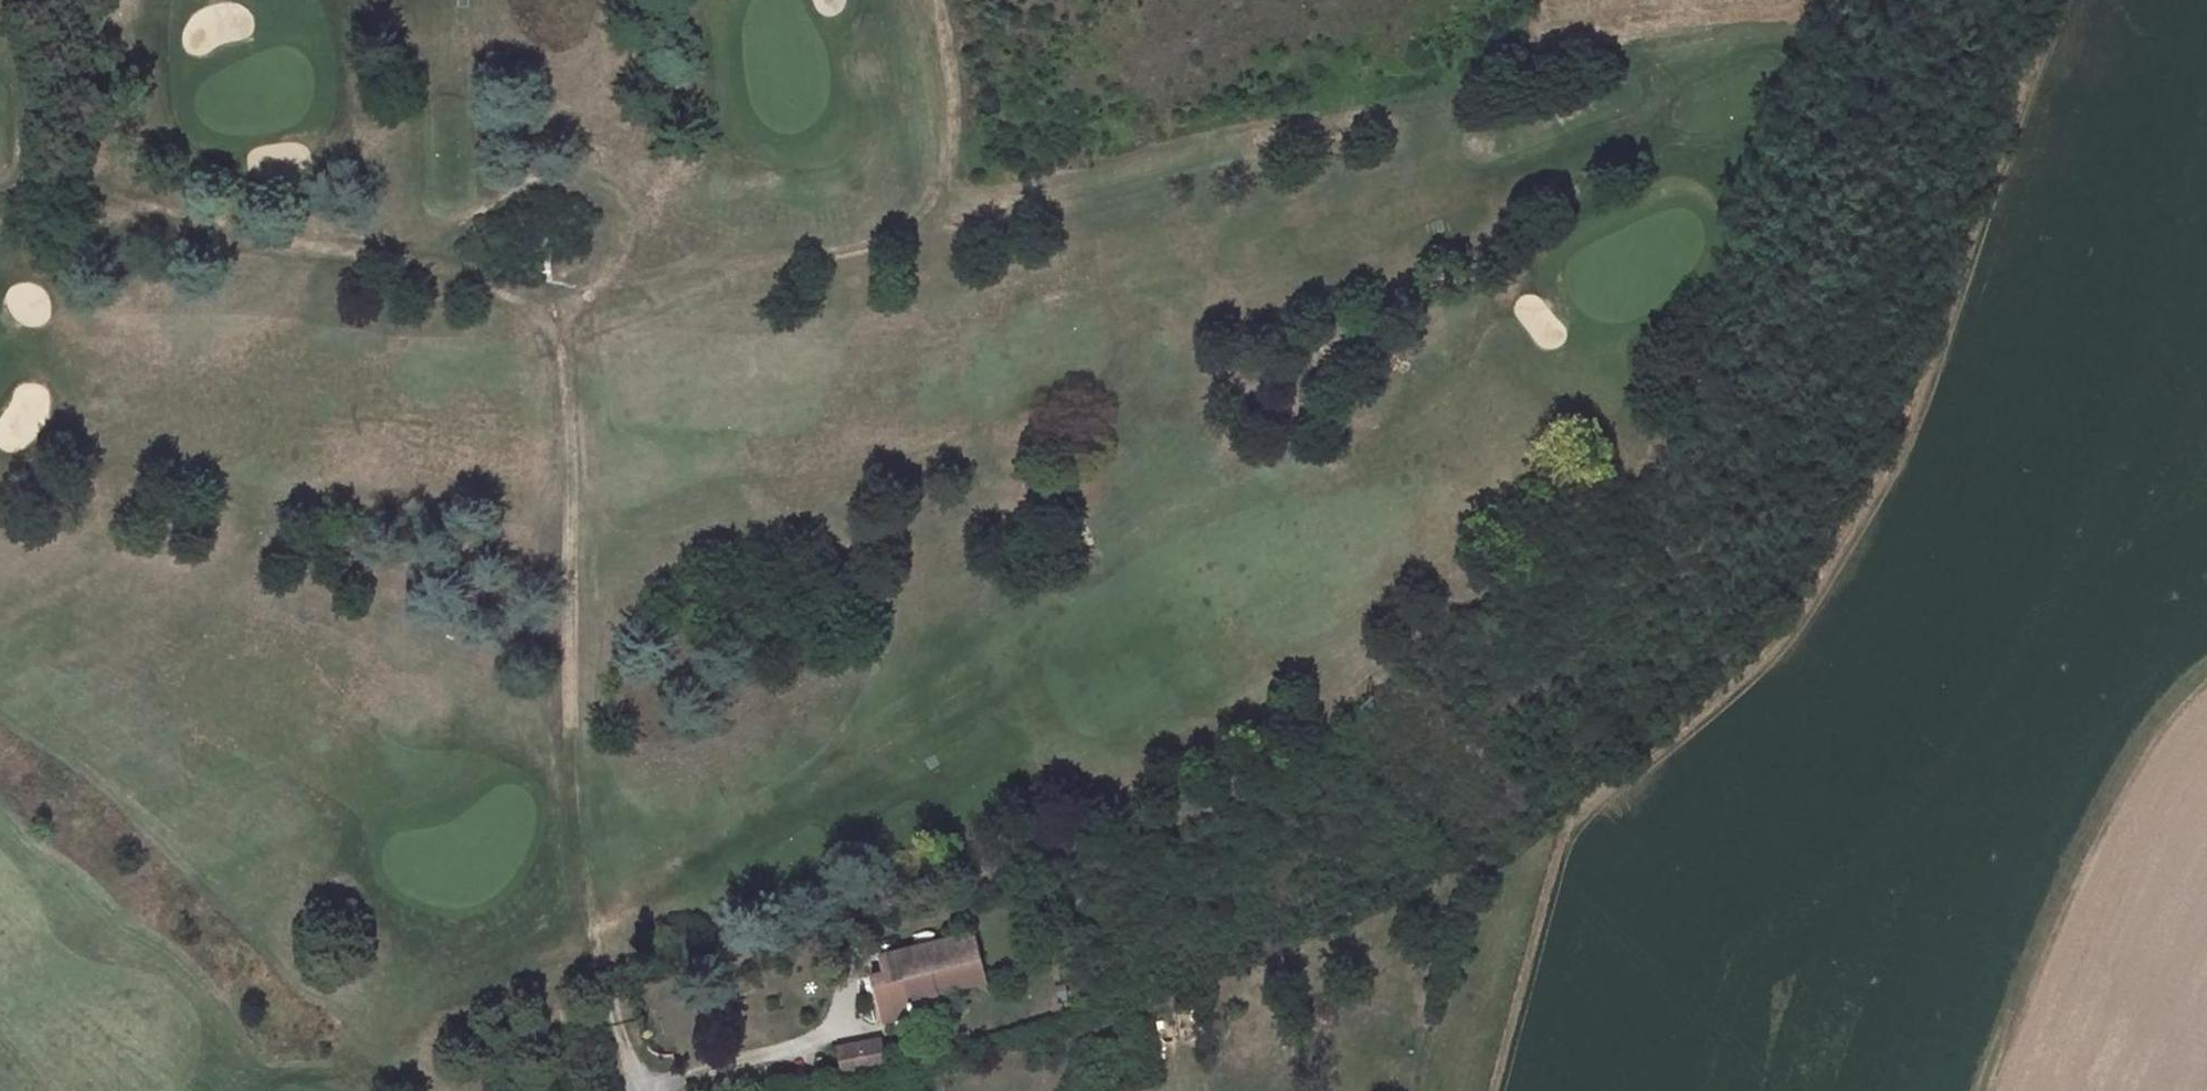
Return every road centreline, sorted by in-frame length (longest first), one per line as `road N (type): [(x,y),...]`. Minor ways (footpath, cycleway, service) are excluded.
road 1 (track): [(639,1084),(592,932),(569,785),(568,379),(579,317),(609,286),(860,254),(892,232),(923,203),(952,135),(936,0)]

